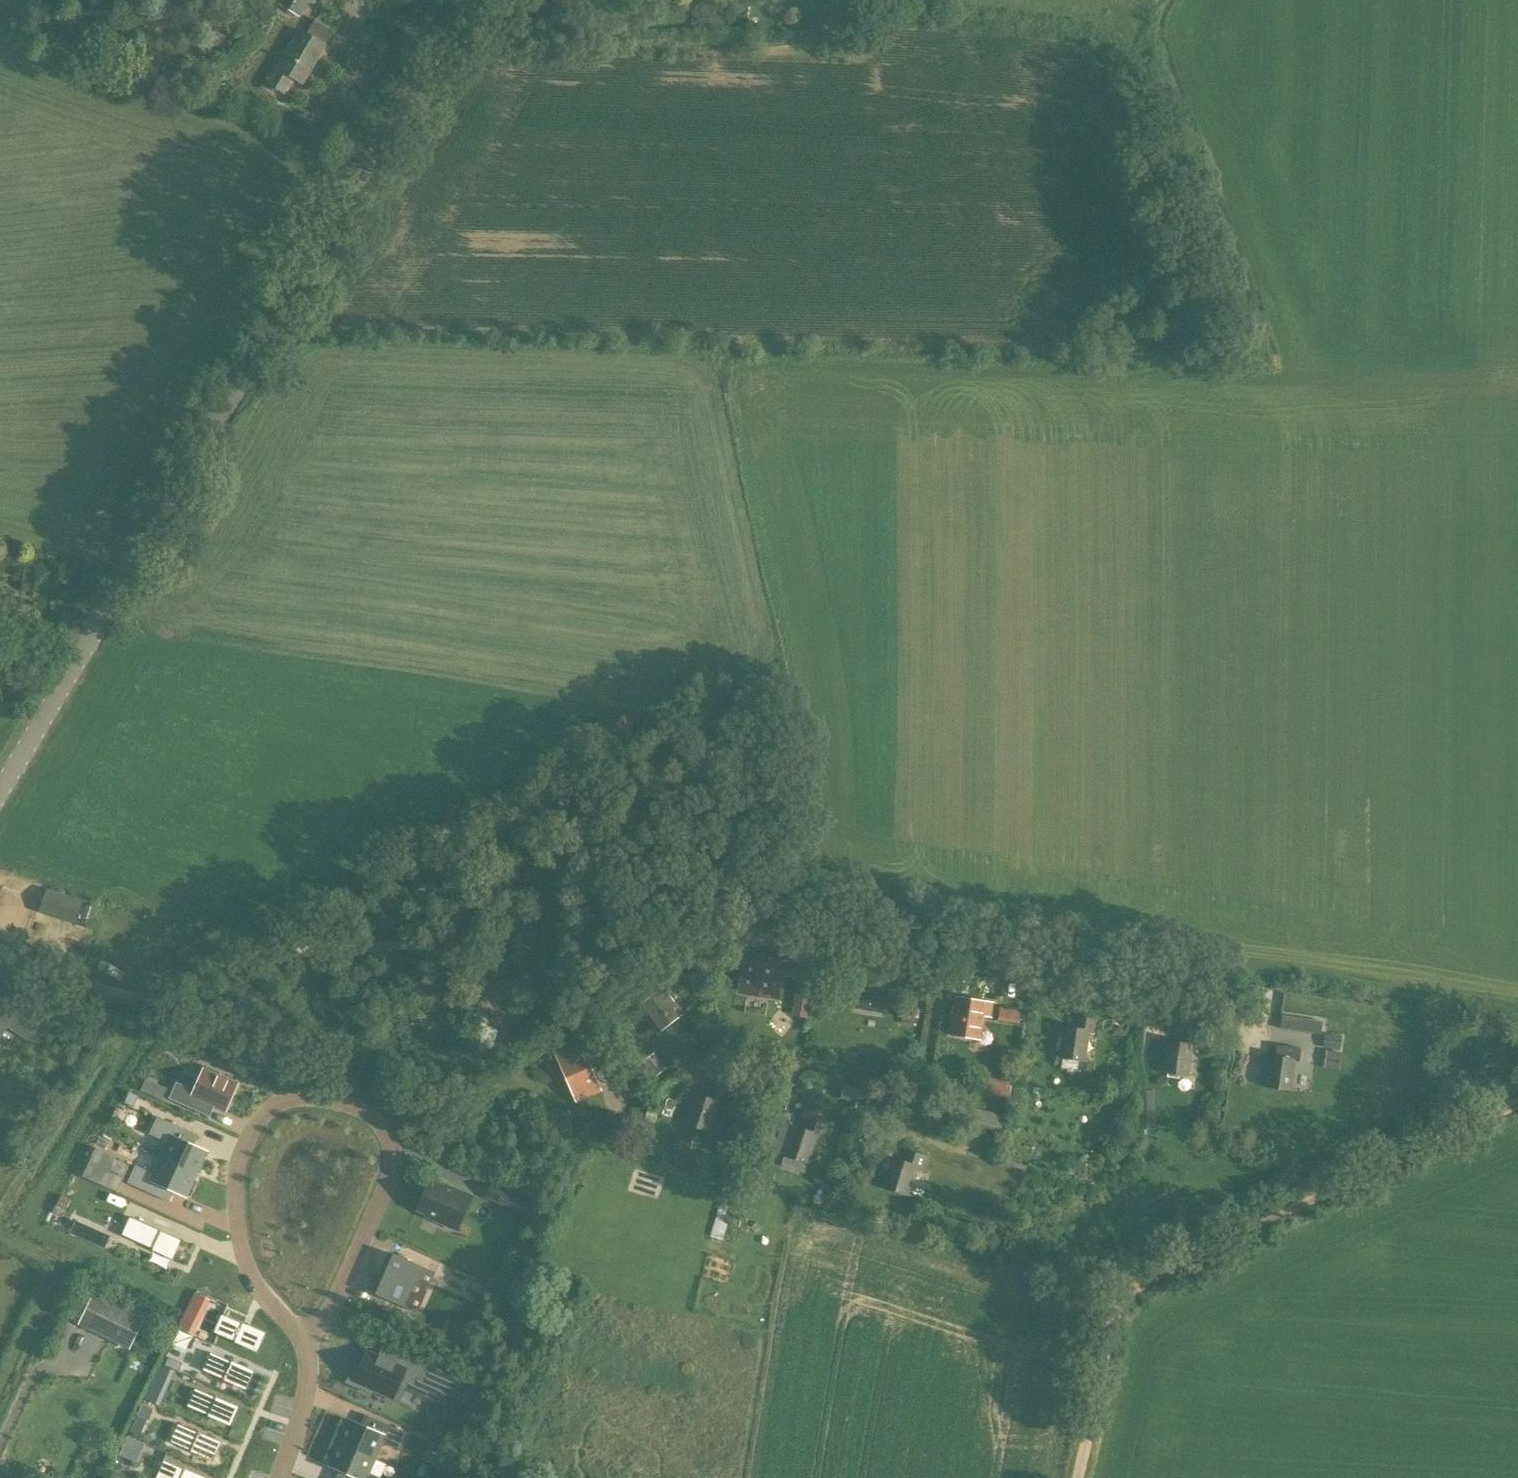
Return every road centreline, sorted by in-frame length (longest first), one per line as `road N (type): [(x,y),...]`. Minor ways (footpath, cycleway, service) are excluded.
road 1 (tertiary): [(0,790),(463,0)]
road 2 (residential): [(310,1334),(335,1308),(397,1170),(394,1147),(364,1110),(304,1096)]
road 3 (residential): [(304,1096),(273,1104),(243,1145),(232,1194),(235,1242),(250,1282),(276,1315),(310,1334)]
road 4 (residential): [(281,1477),(306,1391),(310,1334)]

